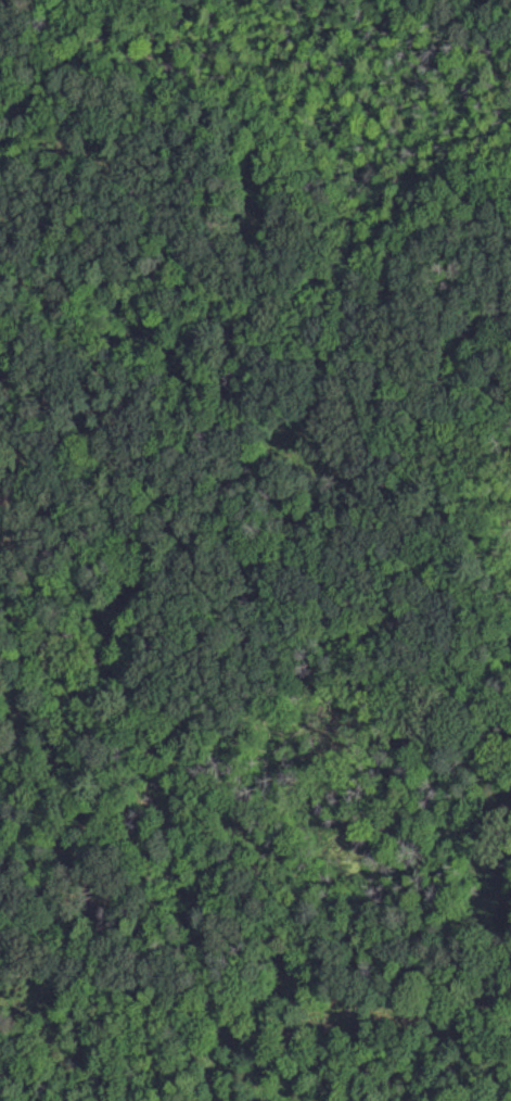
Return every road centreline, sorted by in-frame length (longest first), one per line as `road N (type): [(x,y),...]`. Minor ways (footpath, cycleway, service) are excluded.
road 1 (track): [(0,898),(242,827)]

